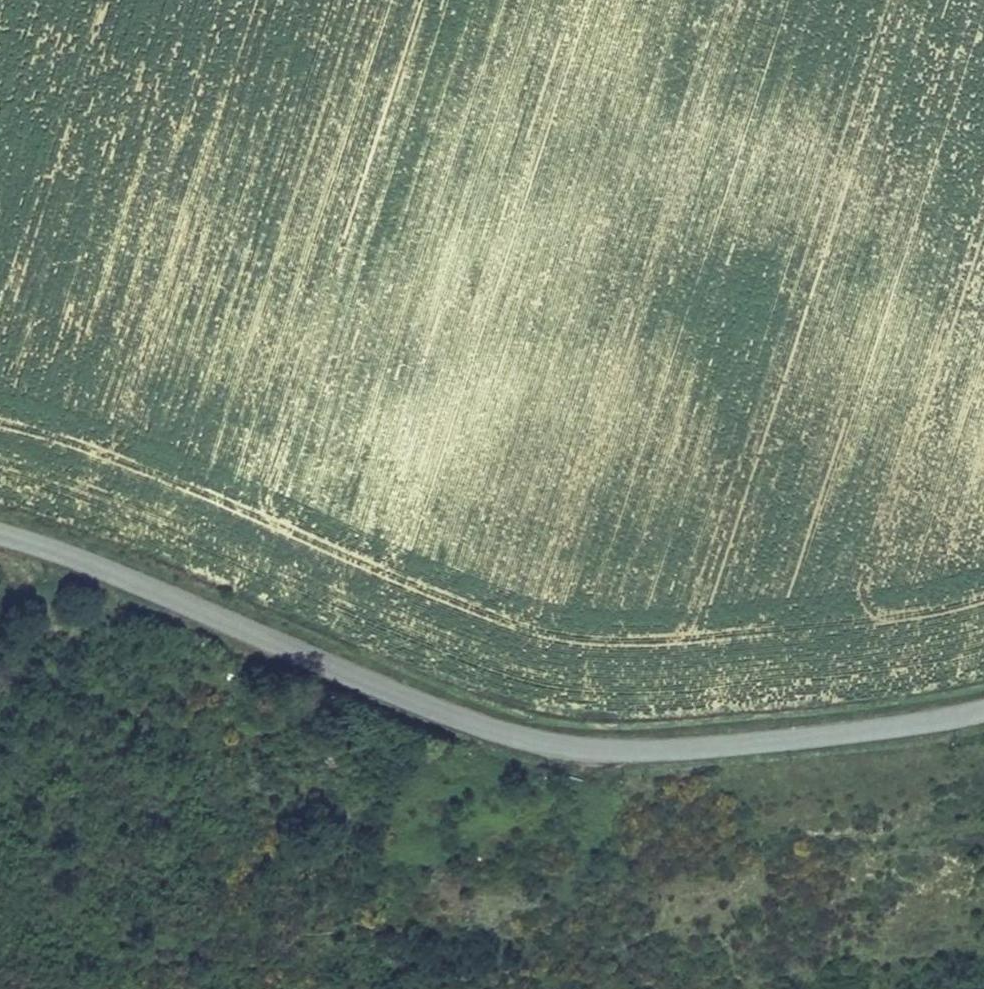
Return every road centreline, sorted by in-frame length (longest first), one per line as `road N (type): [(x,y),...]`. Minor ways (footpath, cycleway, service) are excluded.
road 1 (tertiary): [(0,535),(87,562),(407,700),(558,748),(777,741),(983,712)]

